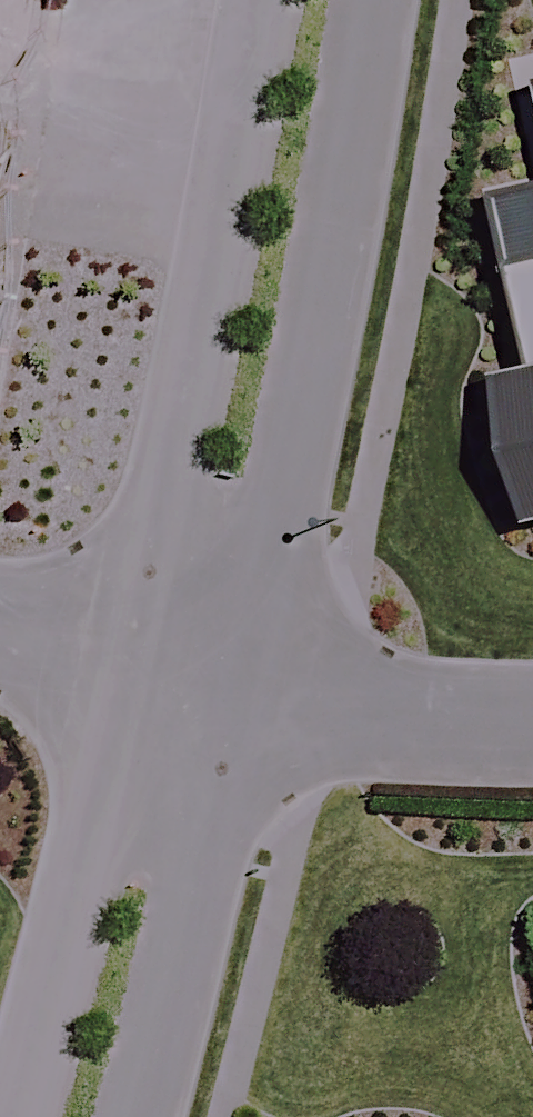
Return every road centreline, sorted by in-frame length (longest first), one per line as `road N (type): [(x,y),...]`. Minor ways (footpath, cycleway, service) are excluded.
road 1 (residential): [(384,0),(374,76),(239,704)]
road 2 (residential): [(118,674),(258,94),(271,0)]
road 3 (residential): [(13,1116),(118,674)]
road 4 (residential): [(239,704),(134,1116)]
road 5 (residential): [(239,704),(433,735),(532,732)]
road 6 (residential): [(118,674),(239,704)]
road 7 (residential): [(0,636),(118,674)]

